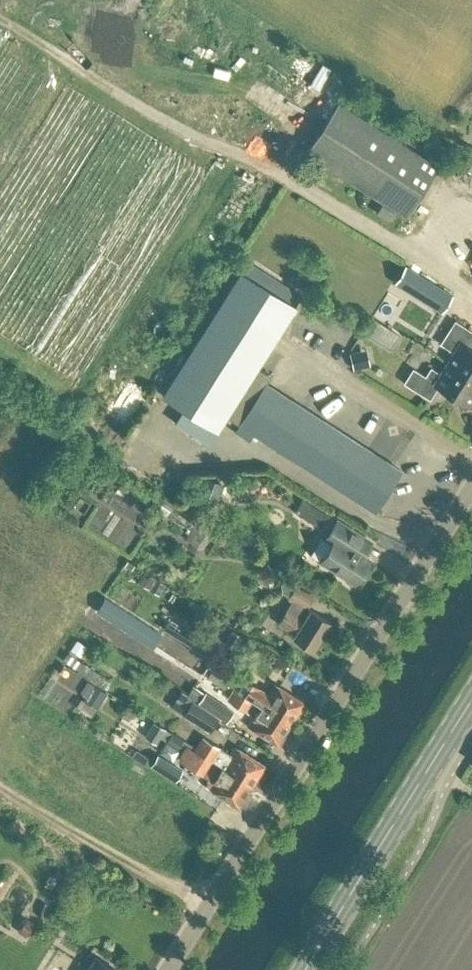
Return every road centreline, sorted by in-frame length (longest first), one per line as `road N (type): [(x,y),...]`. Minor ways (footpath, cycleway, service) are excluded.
road 1 (unclassified): [(164,969),(471,483)]
road 2 (primary): [(305,969),(471,701)]
road 3 (track): [(207,901),(0,785)]

